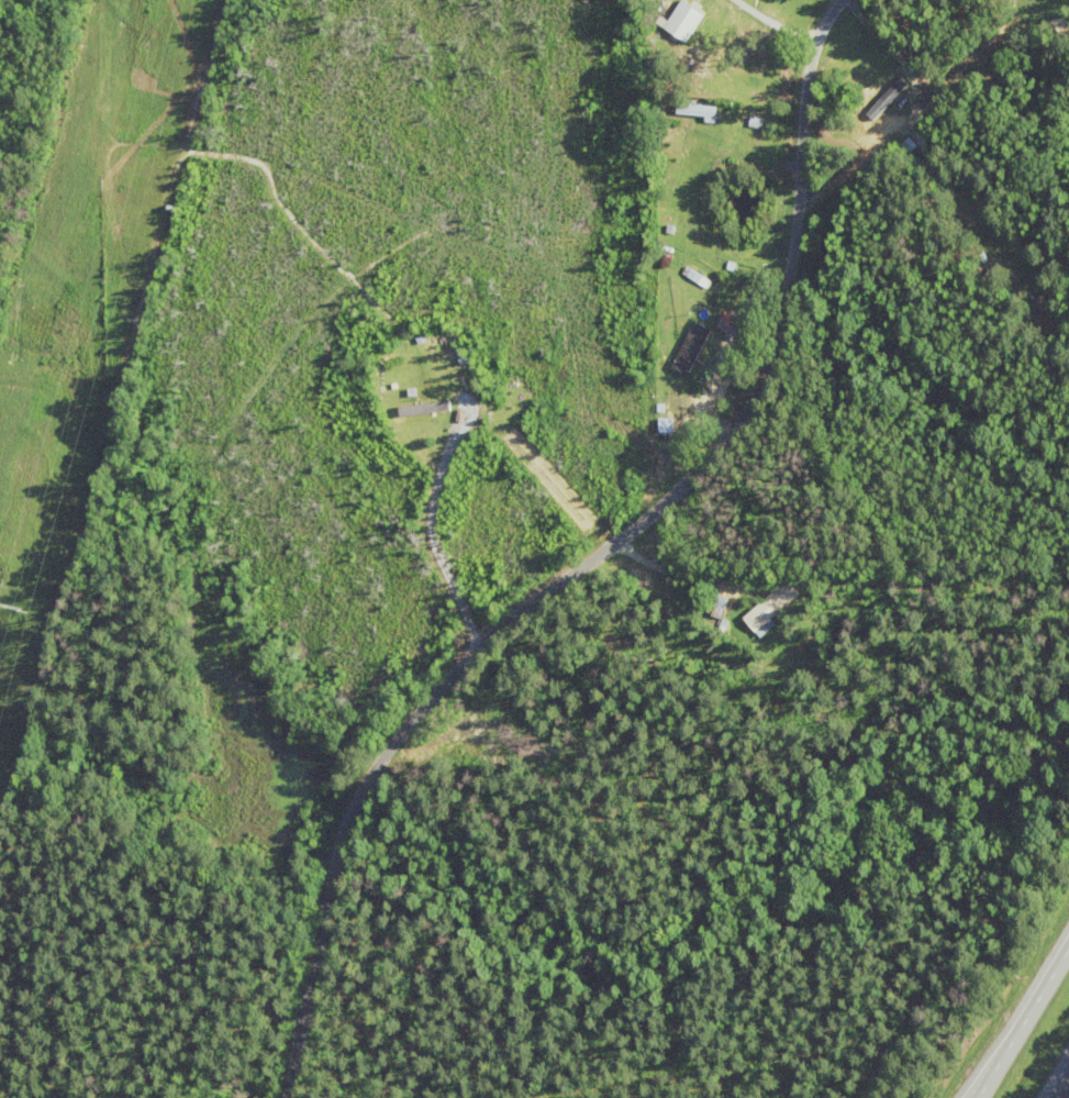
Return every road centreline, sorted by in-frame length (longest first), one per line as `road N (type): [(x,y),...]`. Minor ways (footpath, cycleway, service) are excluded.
road 1 (residential): [(289,1097),(331,895),(380,778),(534,600),(733,434),(755,384),(793,140),(815,62),(844,0)]
road 2 (motorway): [(1068,947),(976,1097)]

